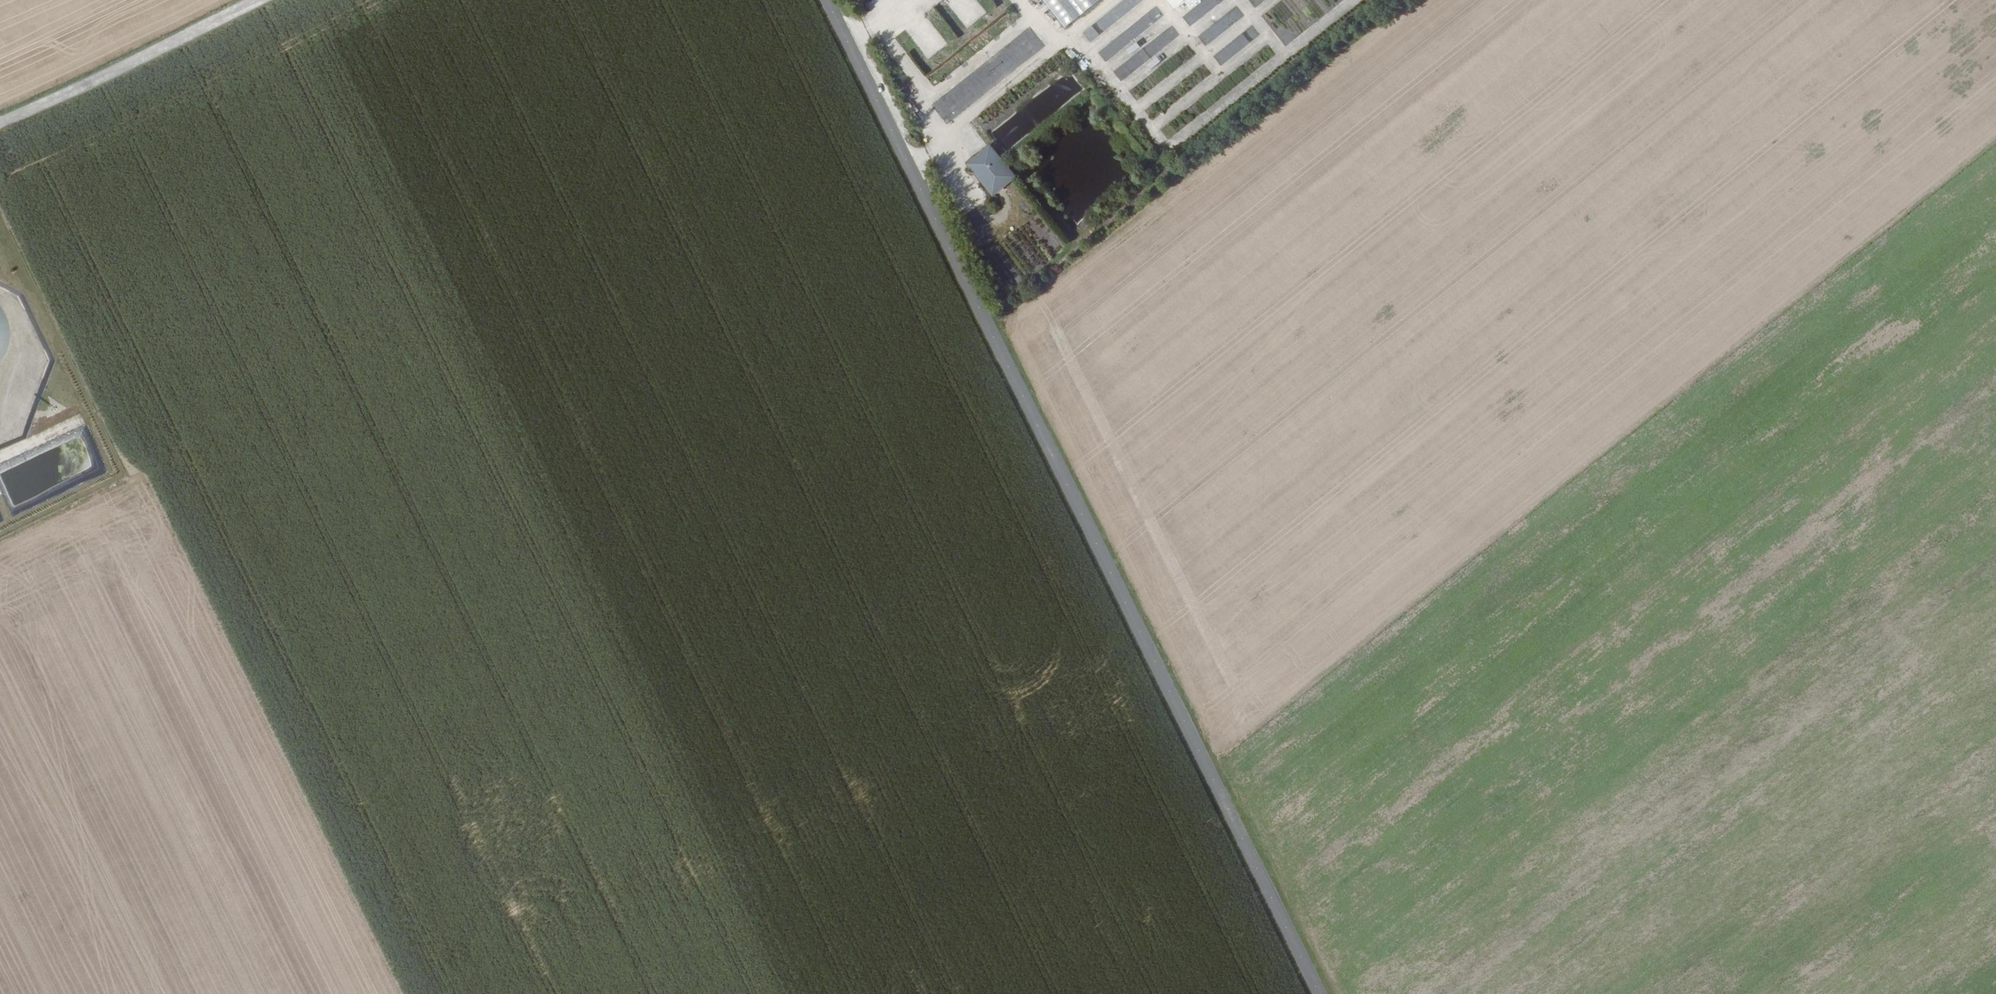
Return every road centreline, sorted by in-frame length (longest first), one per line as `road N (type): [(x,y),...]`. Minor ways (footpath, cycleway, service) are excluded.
road 1 (tertiary): [(824,0),(1317,993)]
road 2 (track): [(1348,0),(1165,147),(1073,34),(1115,0)]
road 3 (track): [(0,123),(269,0)]
road 4 (track): [(1270,36),(1151,130)]

